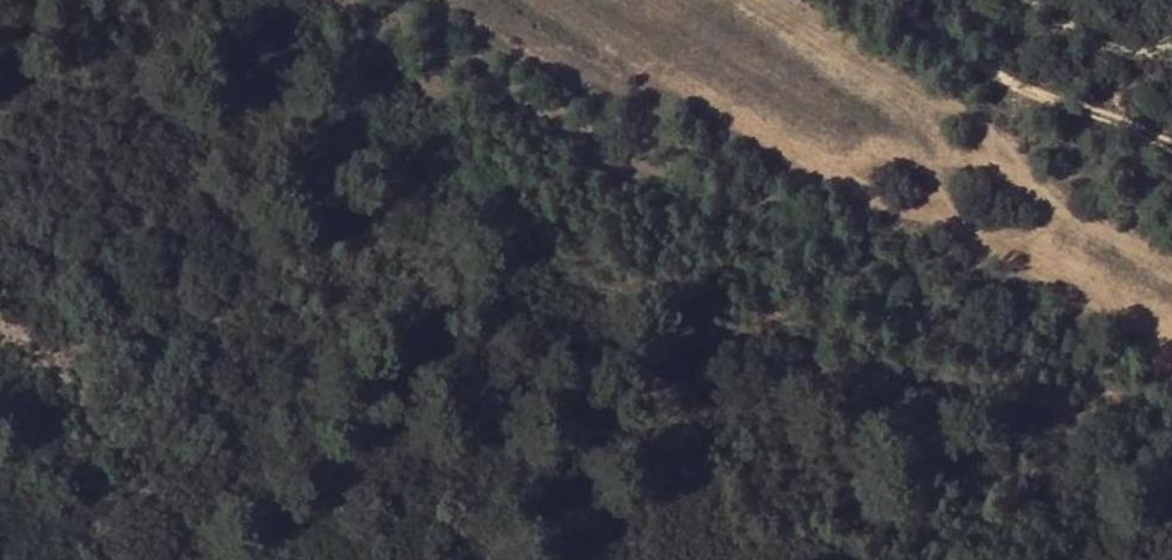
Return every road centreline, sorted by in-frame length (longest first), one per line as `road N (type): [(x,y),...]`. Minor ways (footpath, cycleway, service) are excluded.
road 1 (track): [(880,0),(959,55),(1171,145)]

